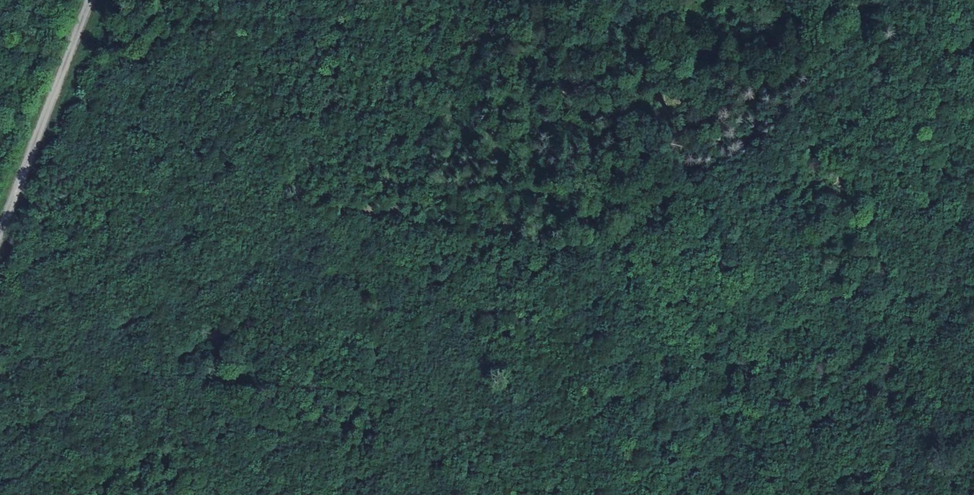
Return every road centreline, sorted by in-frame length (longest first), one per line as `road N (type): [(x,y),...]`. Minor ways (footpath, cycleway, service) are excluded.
road 1 (unclassified): [(91,0),(0,236)]

